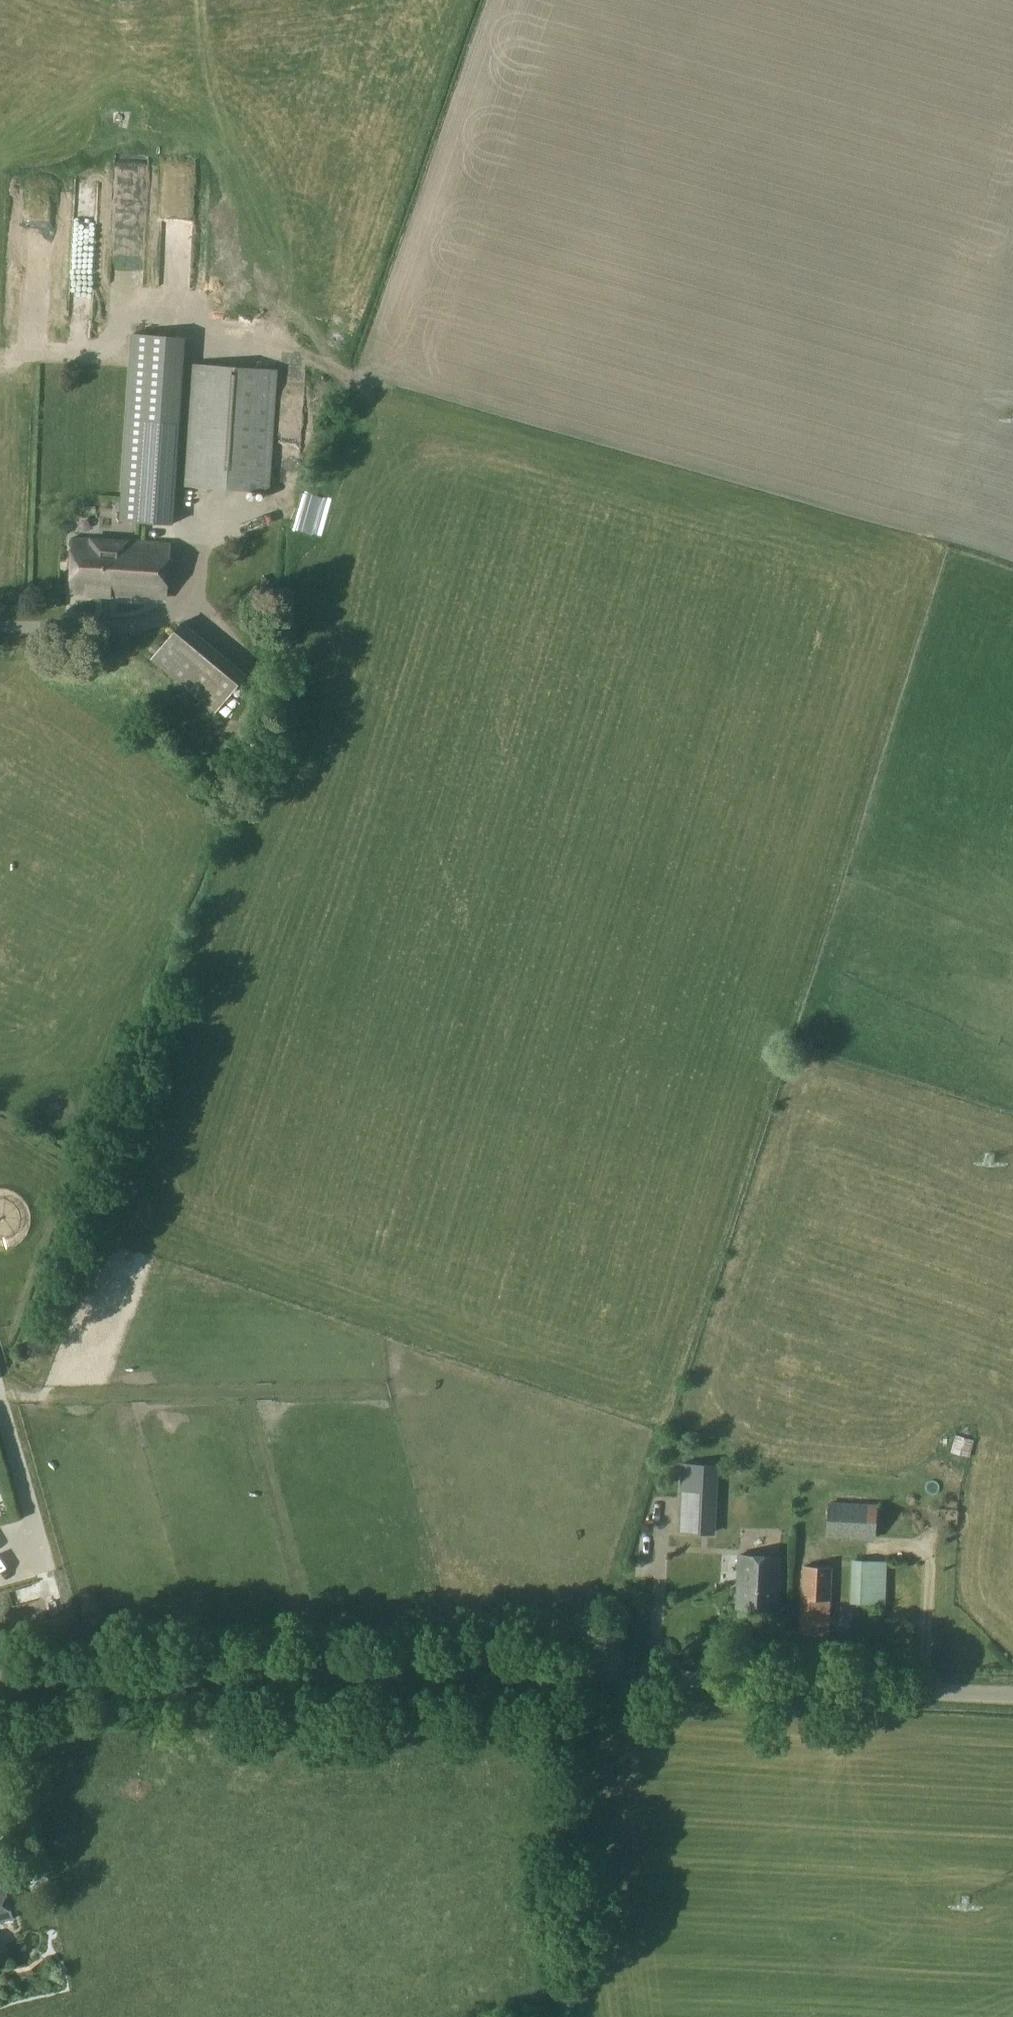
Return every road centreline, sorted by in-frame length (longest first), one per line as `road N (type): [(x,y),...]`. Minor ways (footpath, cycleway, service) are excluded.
road 1 (unclassified): [(1012,1695),(451,1670),(0,1678)]

